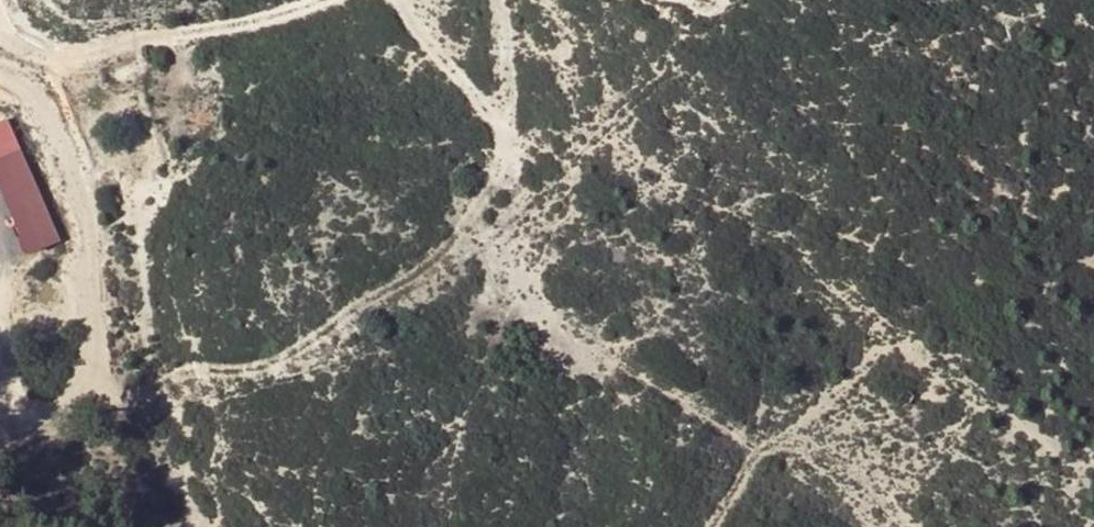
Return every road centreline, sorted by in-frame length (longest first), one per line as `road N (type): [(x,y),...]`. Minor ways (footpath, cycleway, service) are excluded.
road 1 (track): [(398,0),(410,25),(490,106),(516,152),(501,233),(521,302),(586,351),(749,447),(722,526)]
road 2 (track): [(184,526),(157,405),(110,390),(54,73),(0,5)]
road 3 (track): [(315,0),(131,44),(54,73)]
road 4 (track): [(749,447),(901,337)]
road 5 (track): [(516,152),(494,0)]

